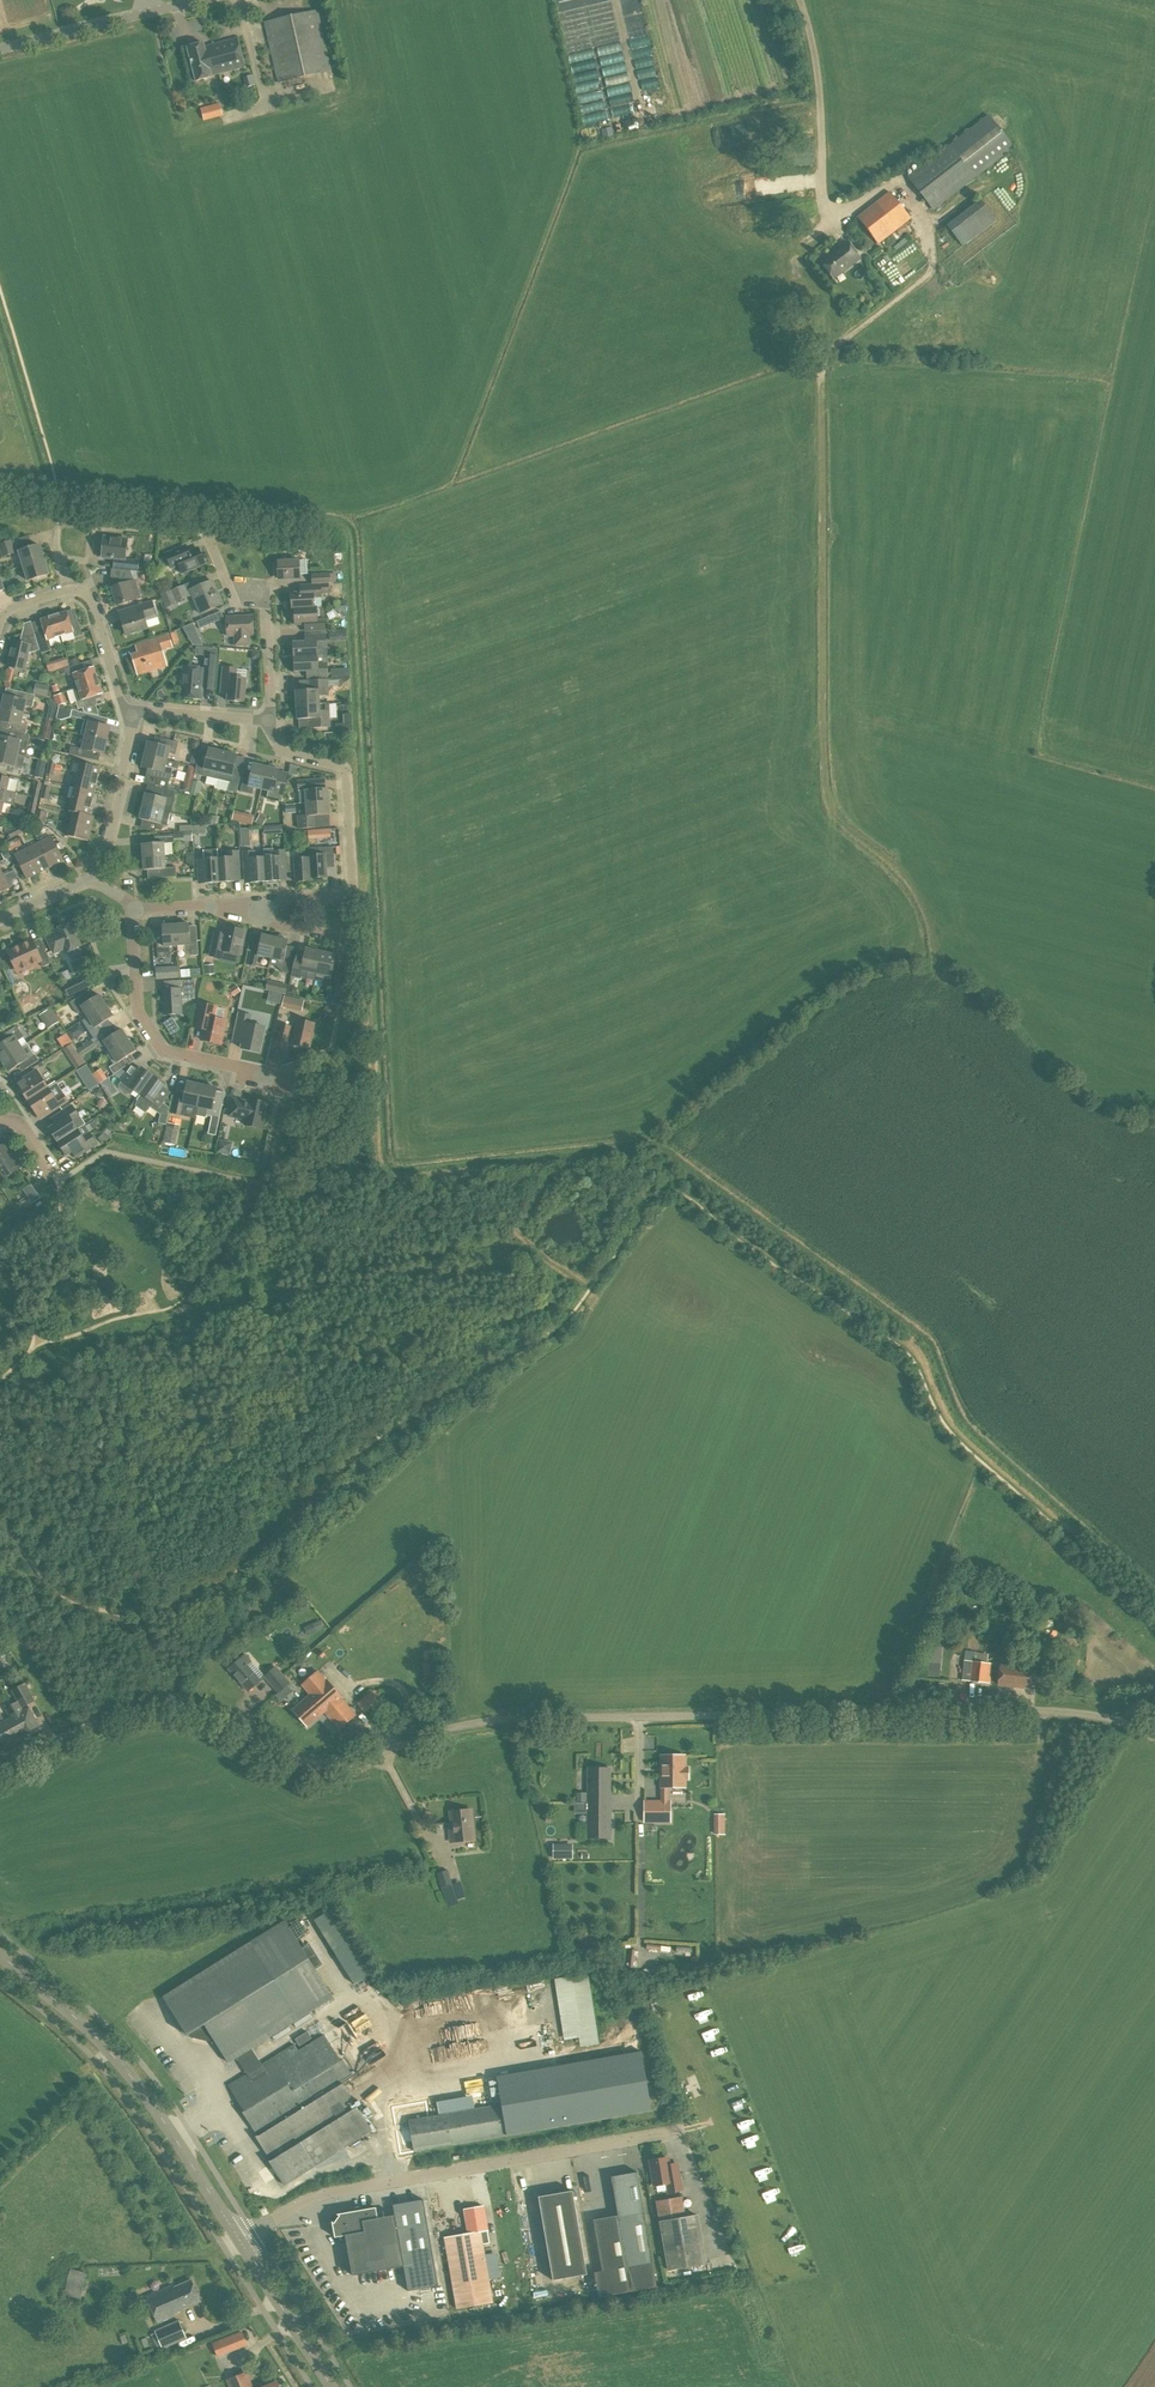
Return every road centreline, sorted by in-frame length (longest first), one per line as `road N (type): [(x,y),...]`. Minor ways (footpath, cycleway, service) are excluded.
road 1 (unclassified): [(1154,1731),(1102,1713),(511,1715),(320,1761),(282,1751),(209,1712),(148,1706),(0,1768)]
road 2 (unclassified): [(239,2239),(314,2198),(681,2130)]
road 3 (tertiary): [(239,2239),(119,2061),(0,1952)]
road 4 (residential): [(252,903),(352,896),(346,777),(338,767),(293,757),(269,721)]
road 5 (residential): [(303,1080),(167,1054),(140,1016),(135,907)]
road 6 (tertiary): [(207,0),(0,50)]
road 7 (residential): [(269,721),(265,602),(228,581),(208,534)]
road 8 (residential): [(91,879),(108,847),(132,729),(125,707)]
road 9 (tertiary): [(333,2386),(239,2239)]
road 10 (residential): [(125,707),(269,721)]
road 11 (residential): [(125,707),(91,599),(70,591)]

